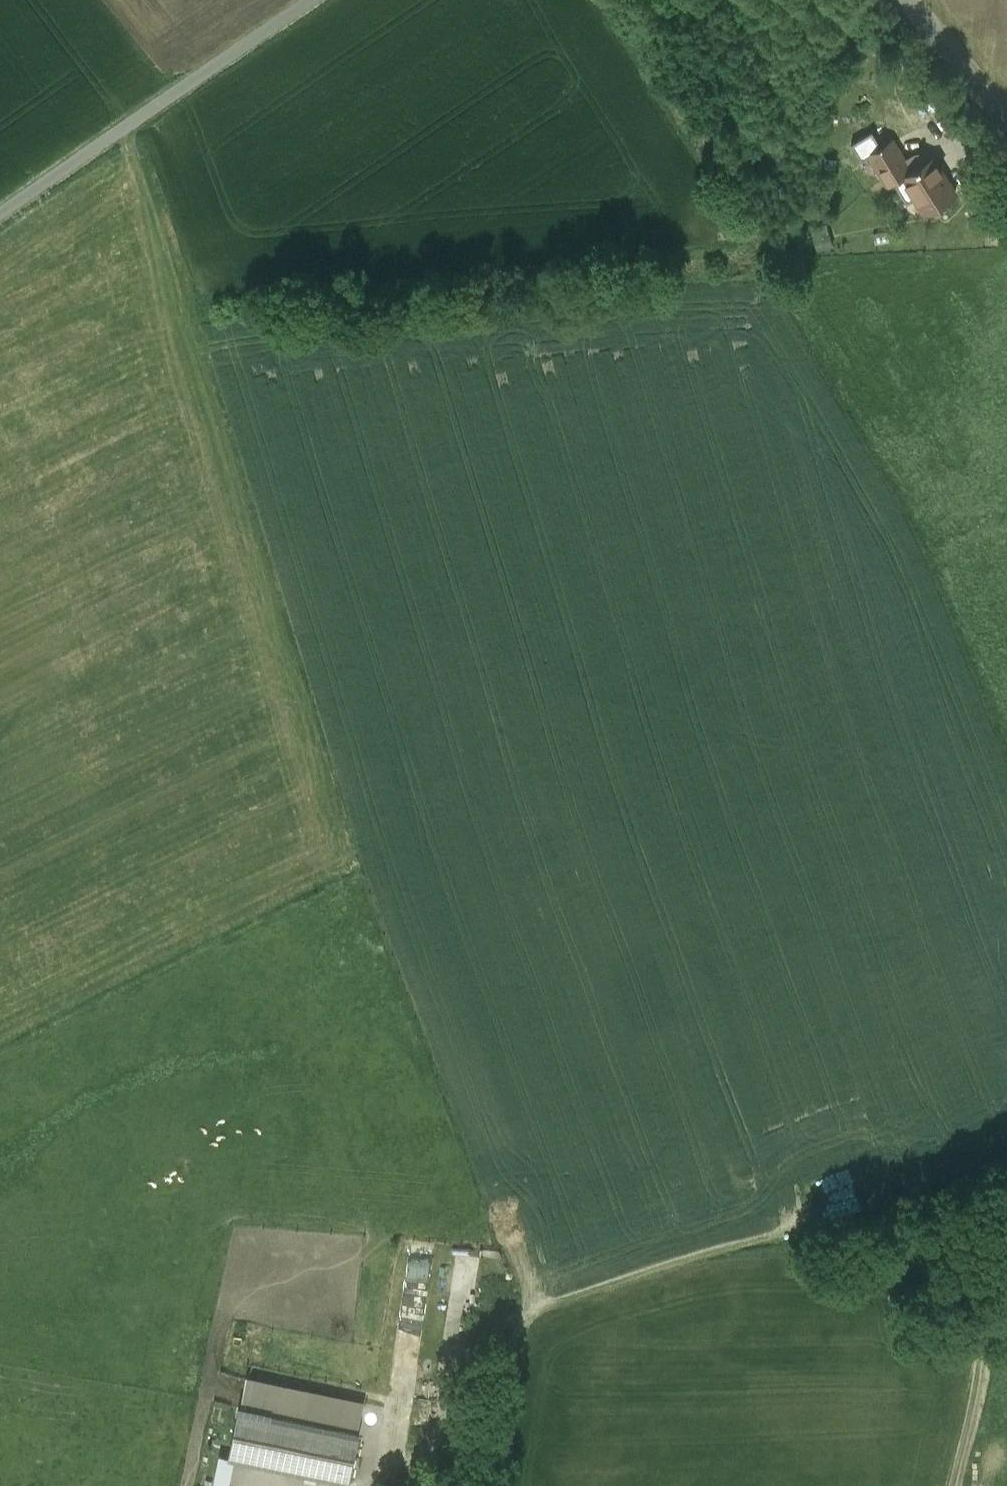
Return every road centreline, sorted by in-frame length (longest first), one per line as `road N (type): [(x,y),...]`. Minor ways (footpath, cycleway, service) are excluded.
road 1 (unclassified): [(0,206),(301,0)]
road 2 (unclassified): [(1006,134),(903,0)]

